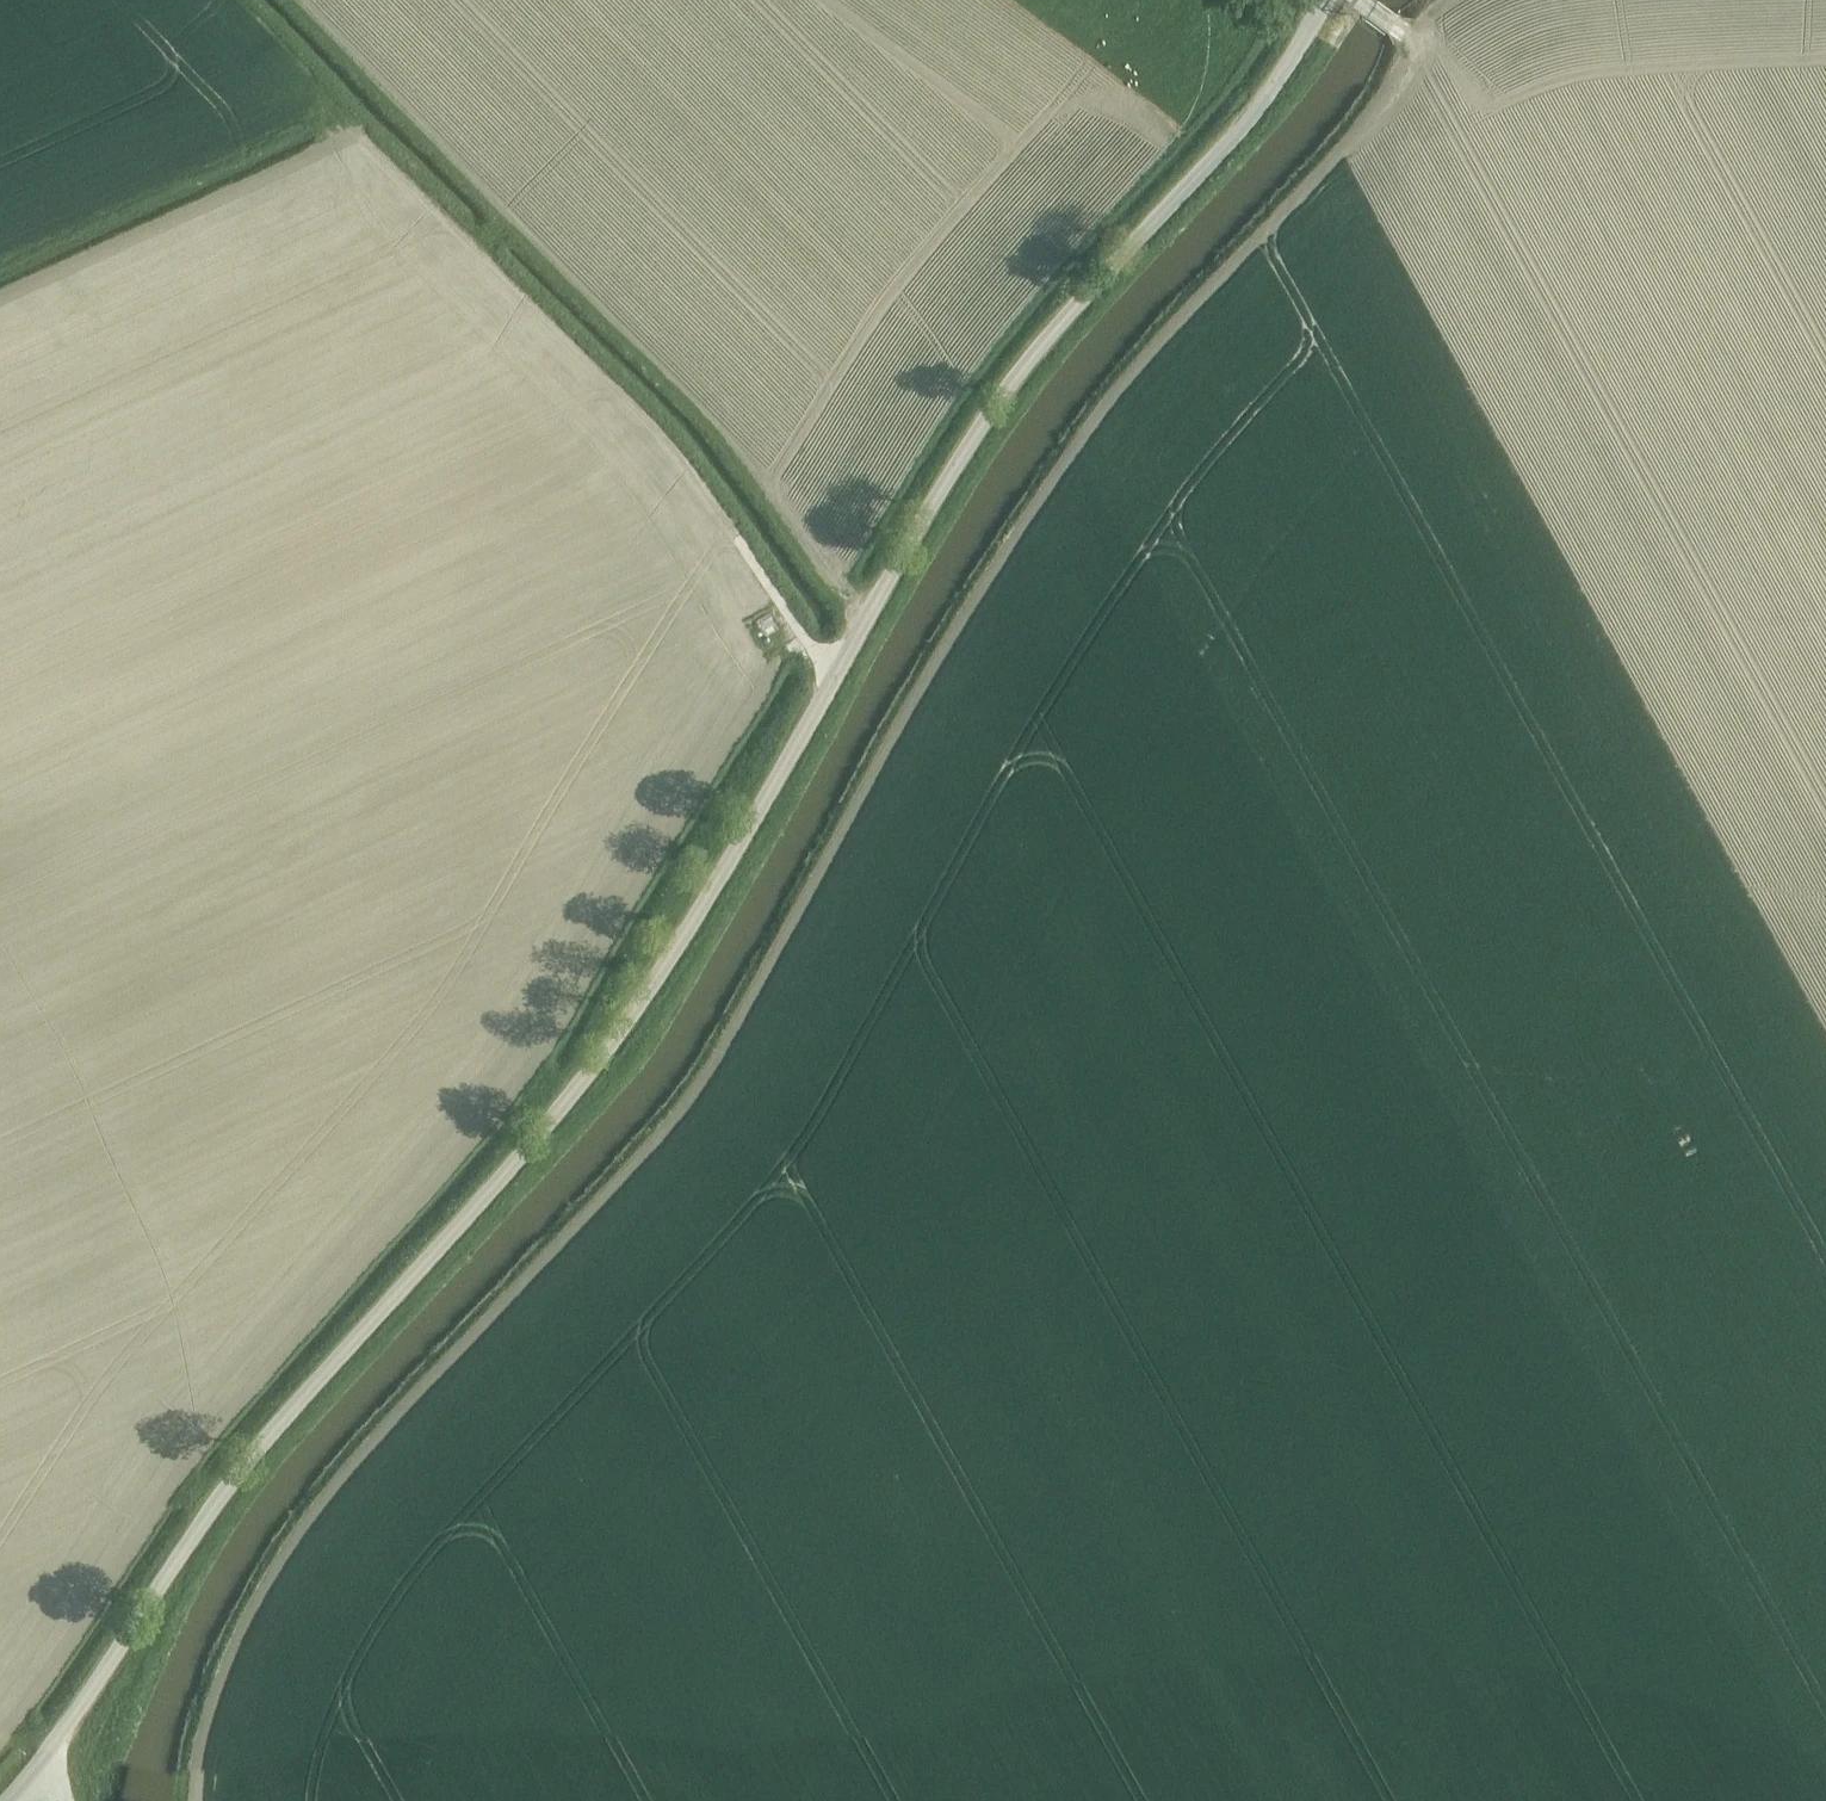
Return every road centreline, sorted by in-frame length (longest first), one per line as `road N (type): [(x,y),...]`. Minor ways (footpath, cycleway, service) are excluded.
road 1 (unclassified): [(7,1800),(43,1762),(171,1563),(283,1417),(584,1086),(643,1003),(1015,375),(1255,107),(1327,0)]
road 2 (track): [(1304,196),(1347,153),(1419,46),(1362,0)]

